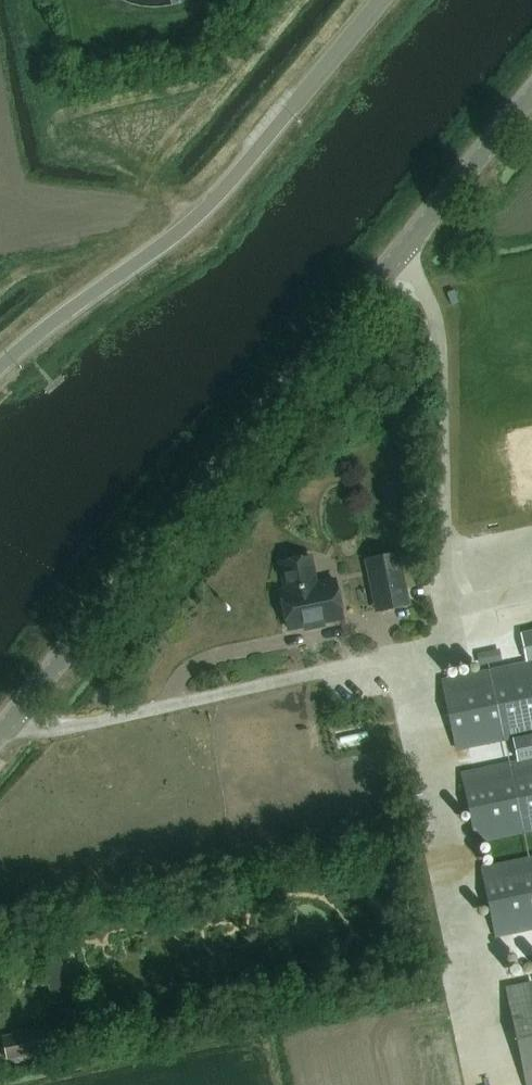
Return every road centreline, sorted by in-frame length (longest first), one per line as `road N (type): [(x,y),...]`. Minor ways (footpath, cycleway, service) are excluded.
road 1 (tertiary): [(0,733),(531,98)]
road 2 (unclassified): [(0,365),(199,215),(380,0)]

